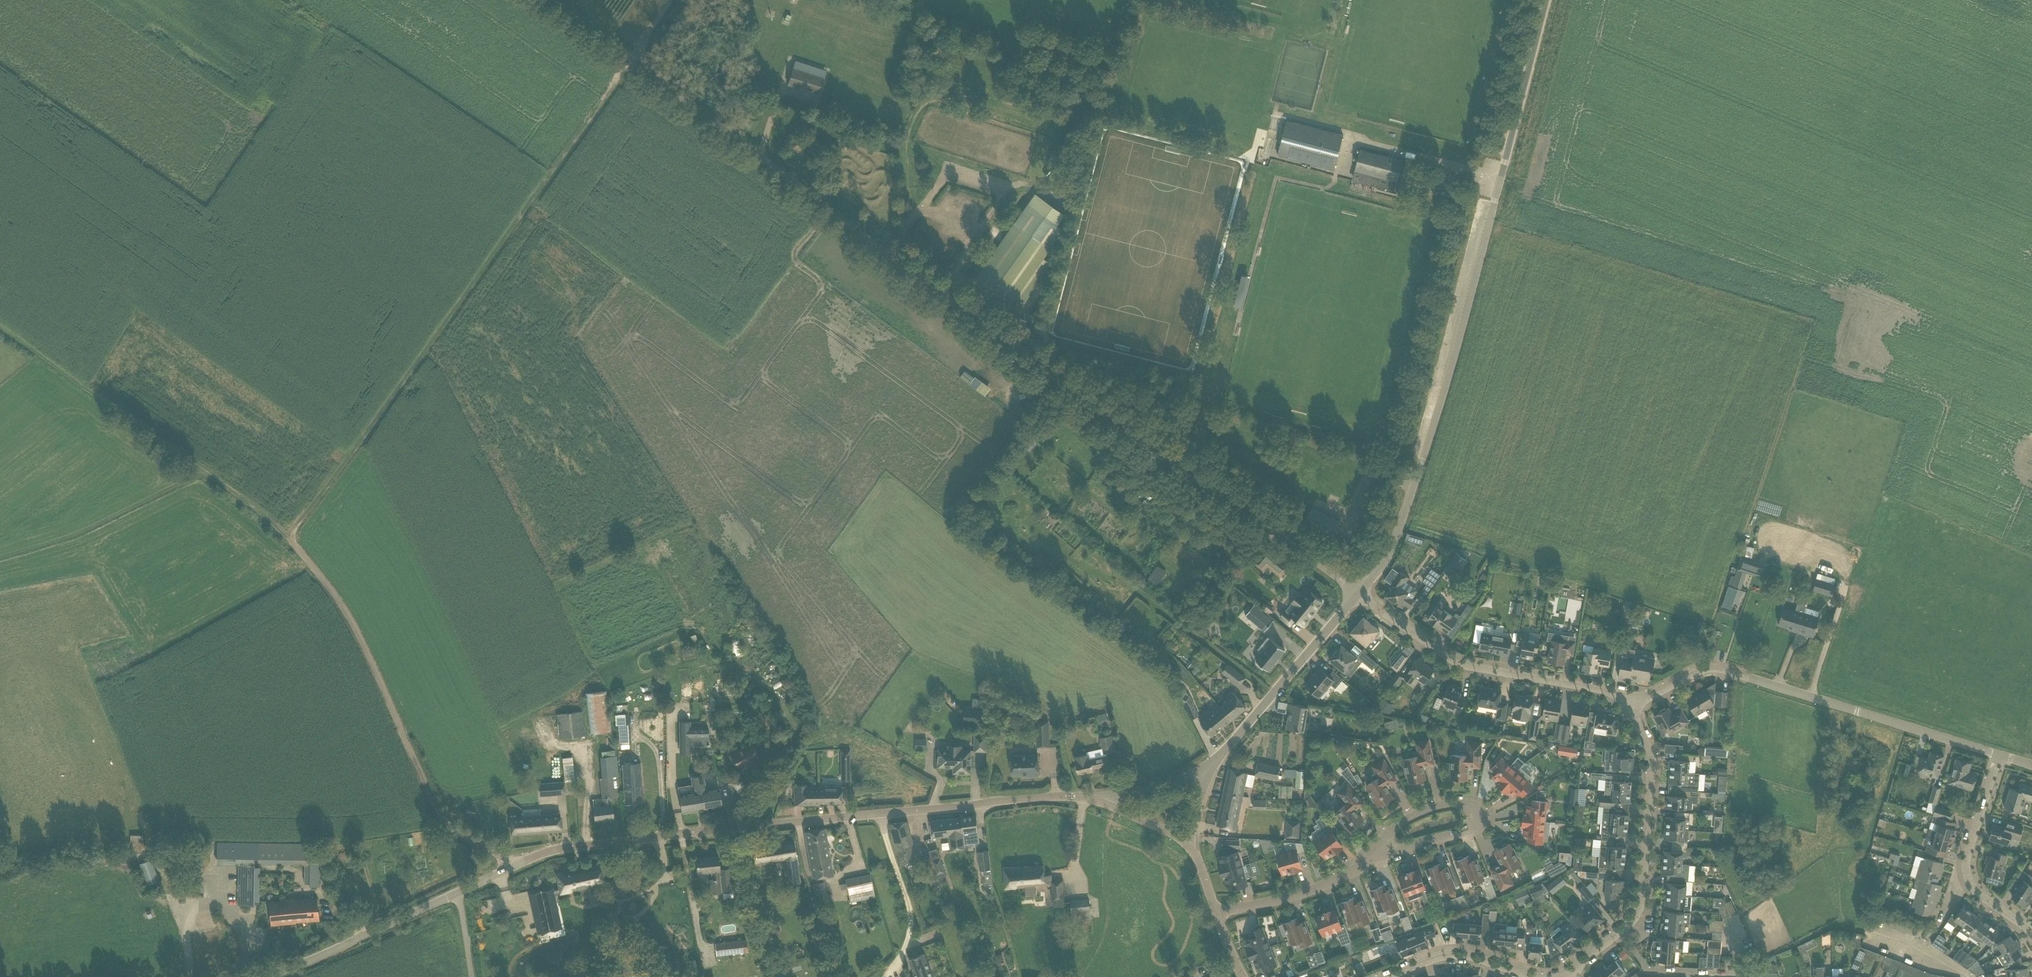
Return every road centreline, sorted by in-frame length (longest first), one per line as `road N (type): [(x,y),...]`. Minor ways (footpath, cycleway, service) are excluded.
road 1 (unclassified): [(1291,543),(1040,370),(554,0)]
road 2 (residential): [(251,976),(546,855),(1059,792),(1099,799)]
road 3 (track): [(288,538),(670,0)]
road 4 (unclassified): [(1423,448),(1543,0)]
road 5 (track): [(518,866),(439,806),(367,646),(321,571),(288,538)]
road 6 (residential): [(1999,755),(1725,671),(1699,671),(1628,706)]
road 7 (track): [(288,538),(0,331)]
road 8 (residential): [(1565,976),(1635,917),(1642,899),(1652,766),(1628,706)]
road 9 (residential): [(1628,706),(1597,684),(1447,660),(1360,591)]
road 10 (residential): [(1211,766),(1360,591)]
road 11 (residential): [(1372,863),(1417,814),(1473,808),(1477,822),(1467,834),(1404,849)]
road 12 (residential): [(2031,933),(1968,882),(1967,852),(1999,755)]
road 13 (residential): [(1372,863),(1289,900),(1218,916)]
road 14 (residential): [(1360,591),(1391,551),(1423,448)]
road 15 (residential): [(1386,976),(1452,955),(1534,976)]

